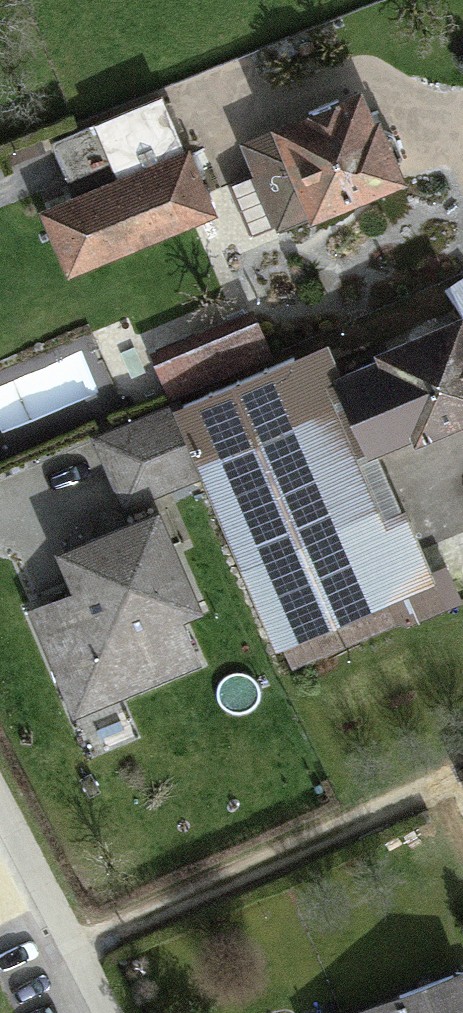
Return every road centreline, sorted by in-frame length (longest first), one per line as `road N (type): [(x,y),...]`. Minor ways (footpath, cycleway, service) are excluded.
road 1 (residential): [(69,1012),(0,878)]

